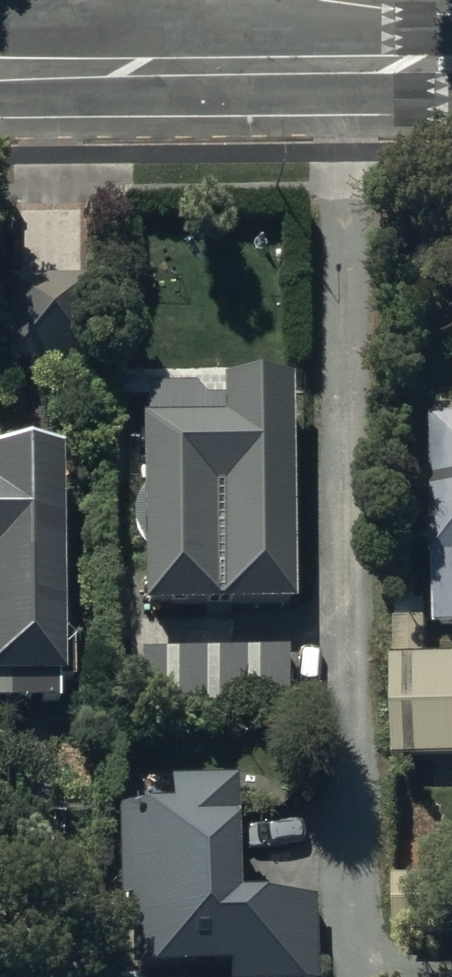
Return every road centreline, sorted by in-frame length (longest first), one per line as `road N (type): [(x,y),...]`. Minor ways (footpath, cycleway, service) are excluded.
road 1 (tertiary): [(451,60),(151,63)]
road 2 (tertiary): [(151,63),(0,67)]

